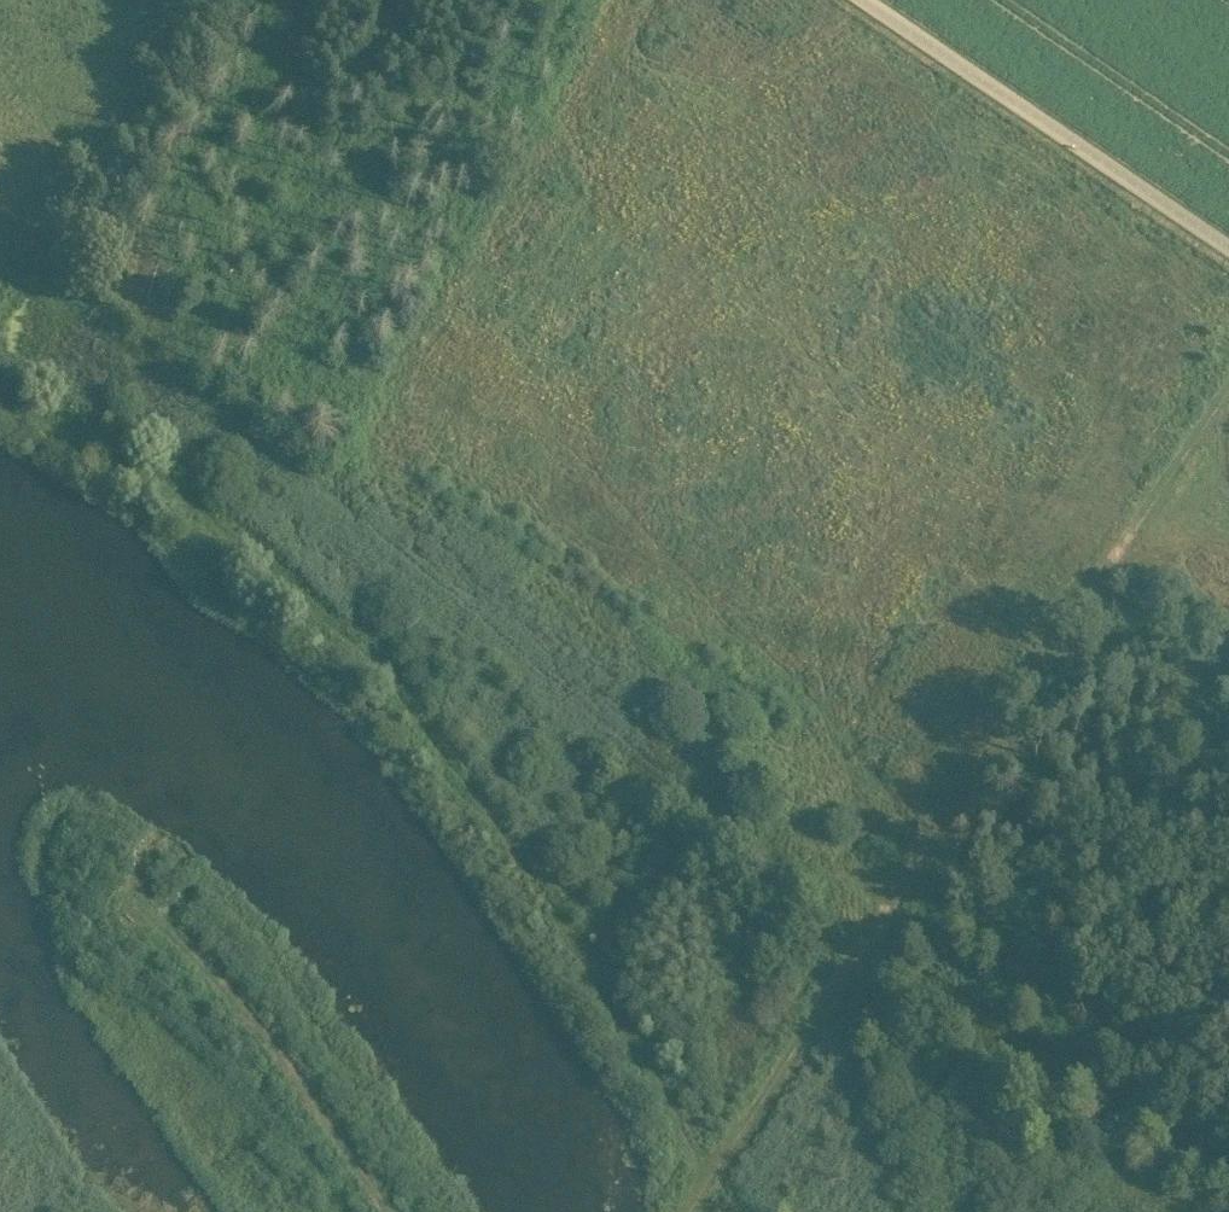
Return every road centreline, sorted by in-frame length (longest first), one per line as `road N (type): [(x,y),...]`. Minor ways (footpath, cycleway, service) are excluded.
road 1 (track): [(704,1188),(1228,389)]

